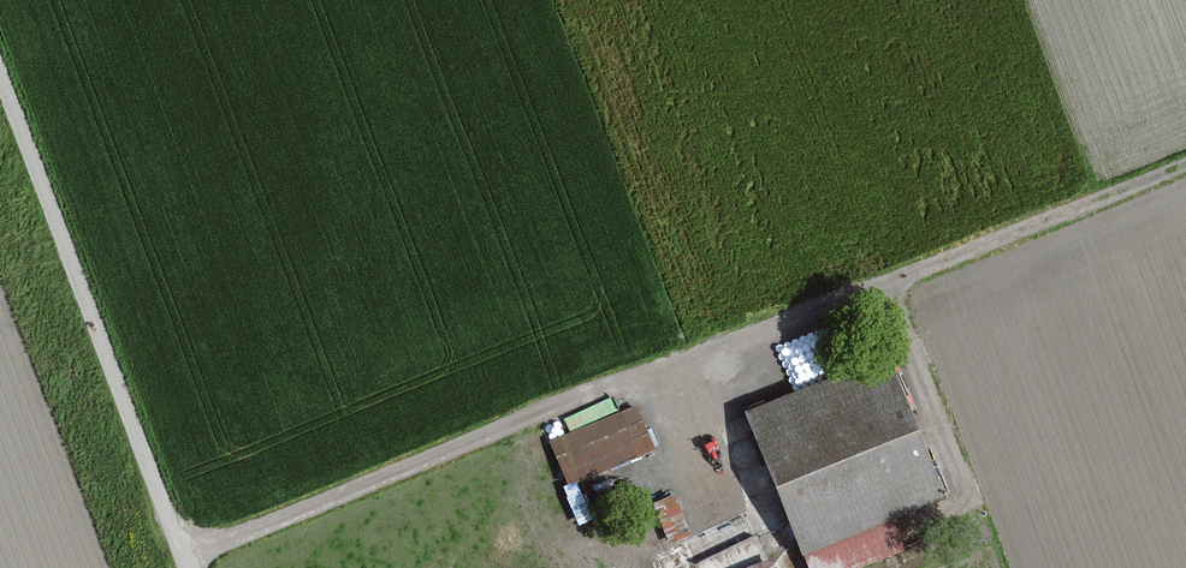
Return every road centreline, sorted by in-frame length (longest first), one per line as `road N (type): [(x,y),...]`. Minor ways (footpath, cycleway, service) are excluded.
road 1 (track): [(186,560),(1185,165)]
road 2 (unclassified): [(0,70),(189,567)]
road 3 (track): [(885,286),(966,500),(904,528)]
road 4 (track): [(675,364),(732,508)]

